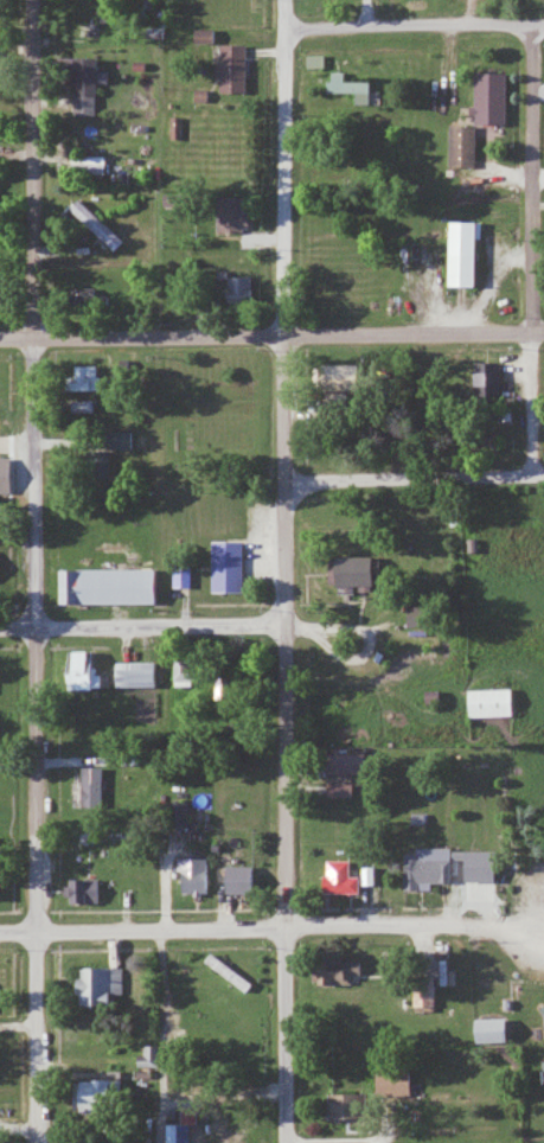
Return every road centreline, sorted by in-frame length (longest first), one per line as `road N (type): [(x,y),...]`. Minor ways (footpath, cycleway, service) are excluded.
road 1 (residential): [(41,1142),(37,0)]
road 2 (residential): [(289,1142),(288,0)]
road 3 (residential): [(543,926),(0,932)]
road 4 (residential): [(543,332),(0,337)]
road 5 (residential): [(538,477),(539,24)]
road 6 (residential): [(0,628),(288,621)]
road 7 (residential): [(543,476),(288,485)]
road 8 (residential): [(543,24),(288,26)]

